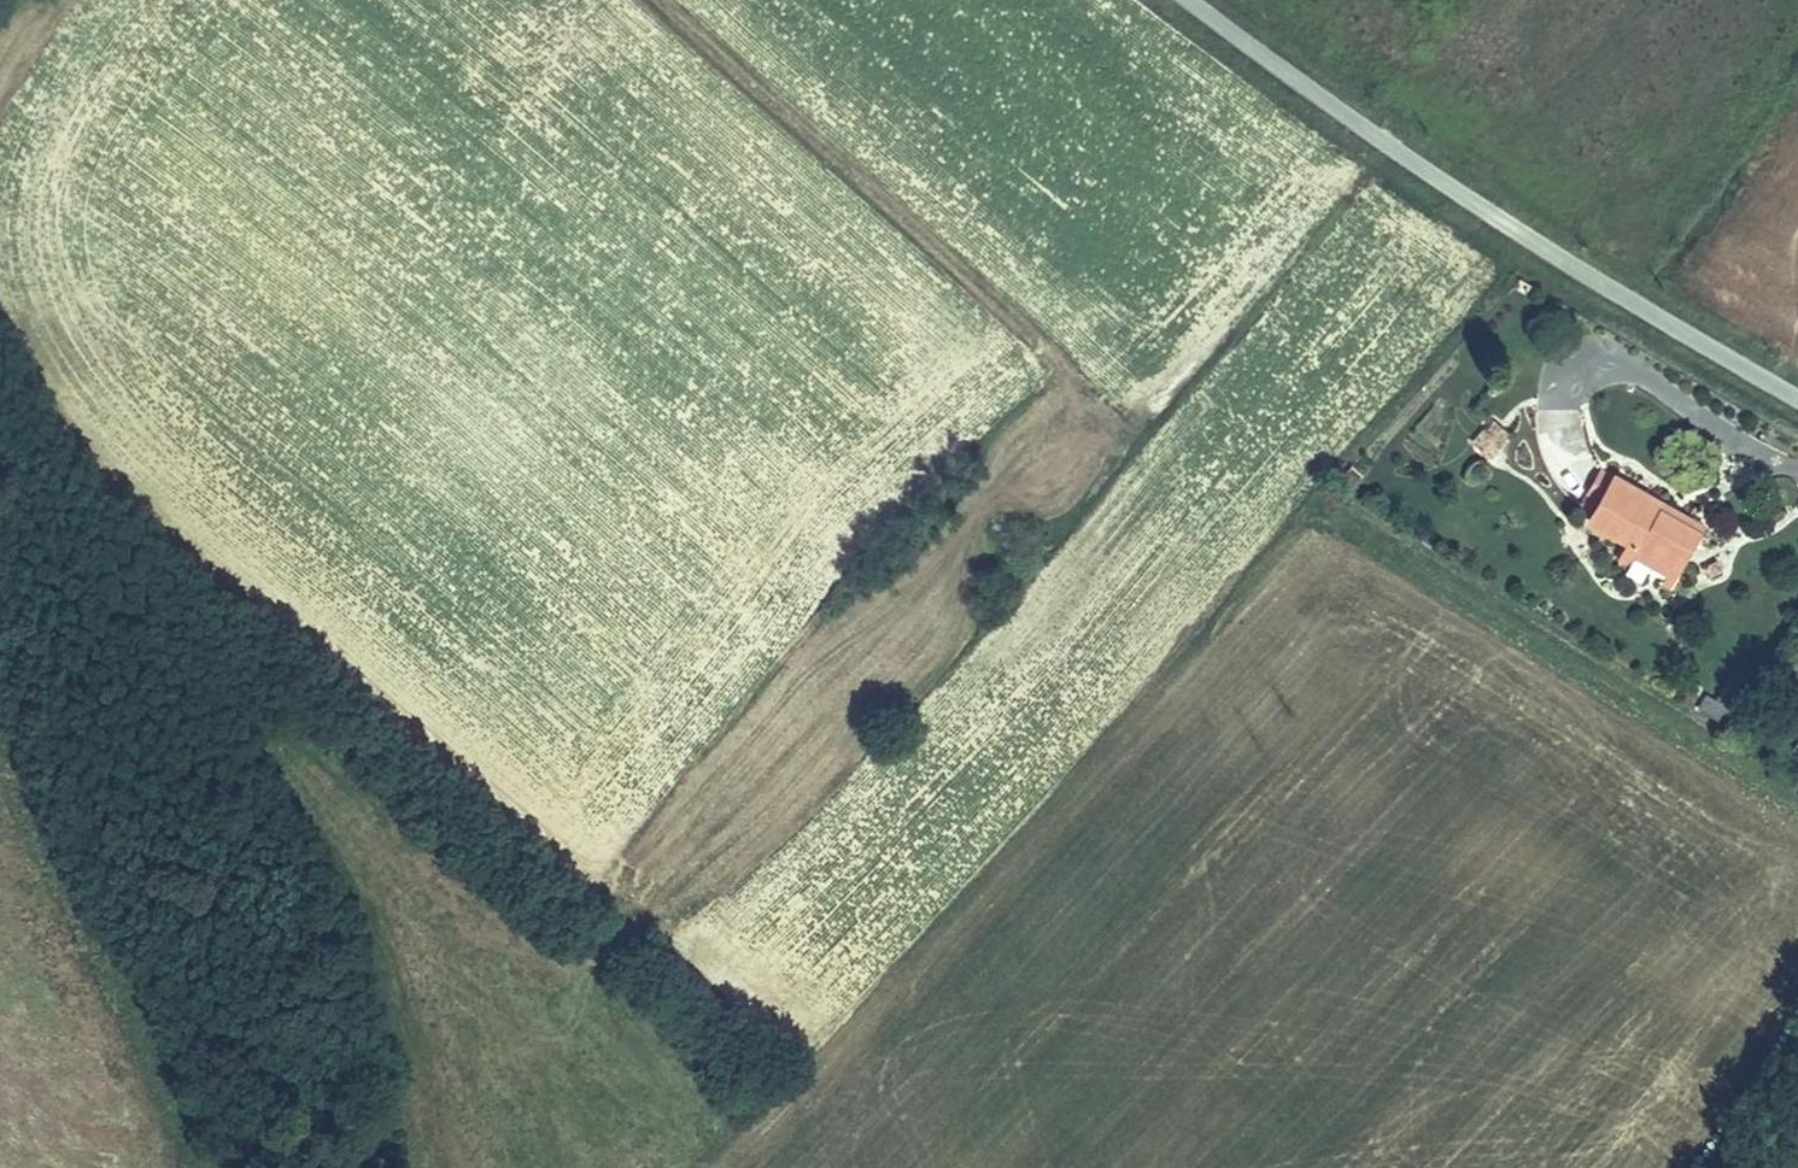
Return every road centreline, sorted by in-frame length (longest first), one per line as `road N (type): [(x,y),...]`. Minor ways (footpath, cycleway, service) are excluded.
road 1 (unclassified): [(1797,401),(1436,182),(1188,0)]

